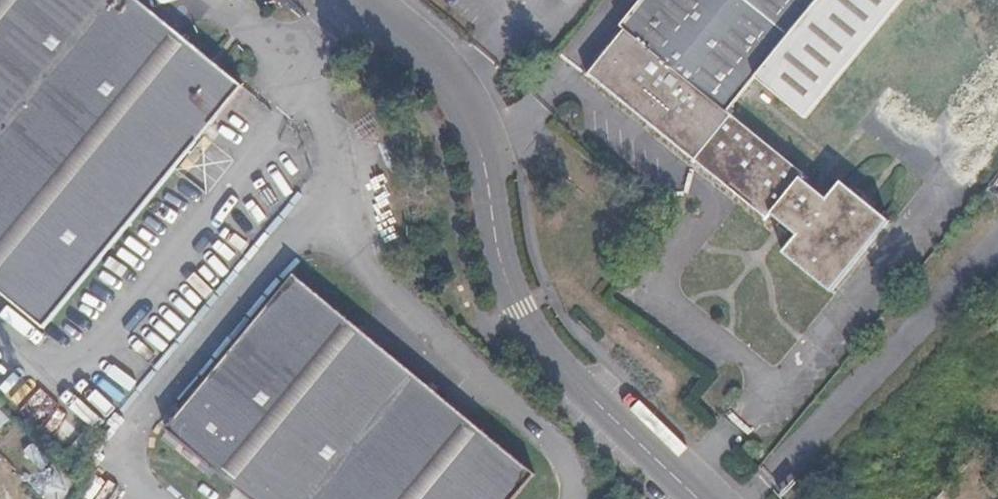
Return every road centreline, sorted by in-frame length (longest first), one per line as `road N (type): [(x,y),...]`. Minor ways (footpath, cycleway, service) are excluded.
road 1 (residential): [(700,498),(549,358),(502,267),(477,130),(425,60),(354,0)]

